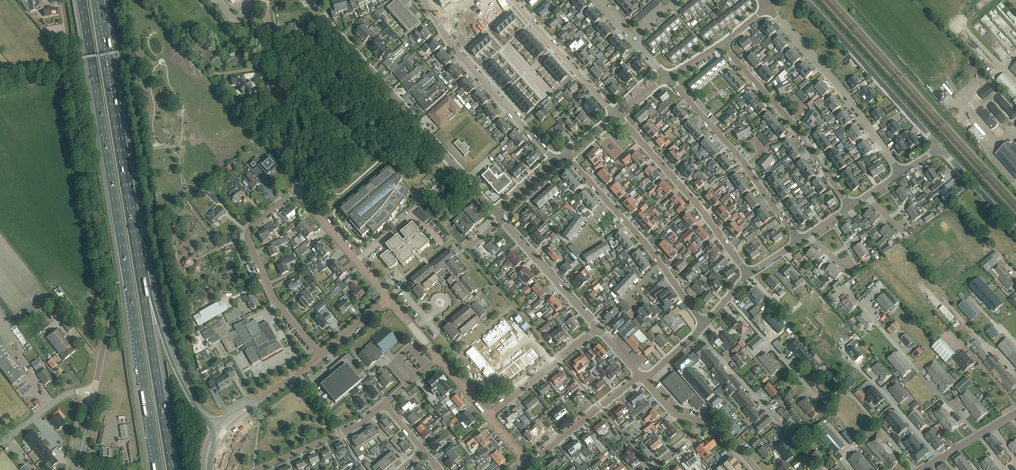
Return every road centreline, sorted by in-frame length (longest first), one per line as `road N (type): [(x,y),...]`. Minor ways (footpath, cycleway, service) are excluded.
road 1 (motorway): [(81,0),(159,469)]
road 2 (tertiary): [(94,393),(105,299),(62,0)]
road 3 (motorway): [(143,287),(98,0)]
road 4 (residential): [(497,214),(307,0)]
road 5 (residential): [(901,173),(842,90),(767,7)]
road 6 (residential): [(321,356),(275,301),(247,236),(300,190)]
road 7 (residential): [(748,275),(616,114)]
road 8 (residential): [(555,161),(464,60),(424,0)]
road 9 (unclassified): [(940,148),(806,0)]
road 10 (tertiary): [(300,190),(265,0)]
road 11 (motorway): [(172,469),(143,287)]
road 12 (residential): [(814,469),(699,333)]
road 13 (motorway): [(218,433),(184,386),(143,287)]
road 14 (residential): [(616,114),(513,0)]
road 15 (residential): [(597,329),(497,214)]
road 16 (residential): [(256,469),(360,424),(385,404)]
road 17 (residential): [(529,464),(640,376)]
road 18 (tertiary): [(389,299),(300,190)]
road 19 (residential): [(488,416),(597,329)]
road 20 (tertiary): [(218,433),(321,356)]

